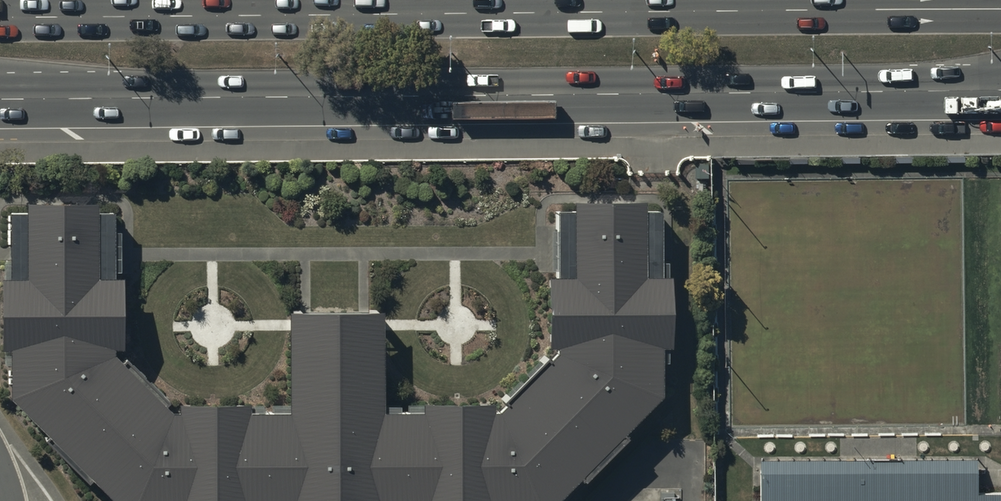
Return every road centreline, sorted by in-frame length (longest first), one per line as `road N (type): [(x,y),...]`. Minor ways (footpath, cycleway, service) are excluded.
road 1 (trunk): [(1000,89),(0,100)]
road 2 (trunk): [(264,17),(1000,11)]
road 3 (trunk): [(0,19),(264,17)]

